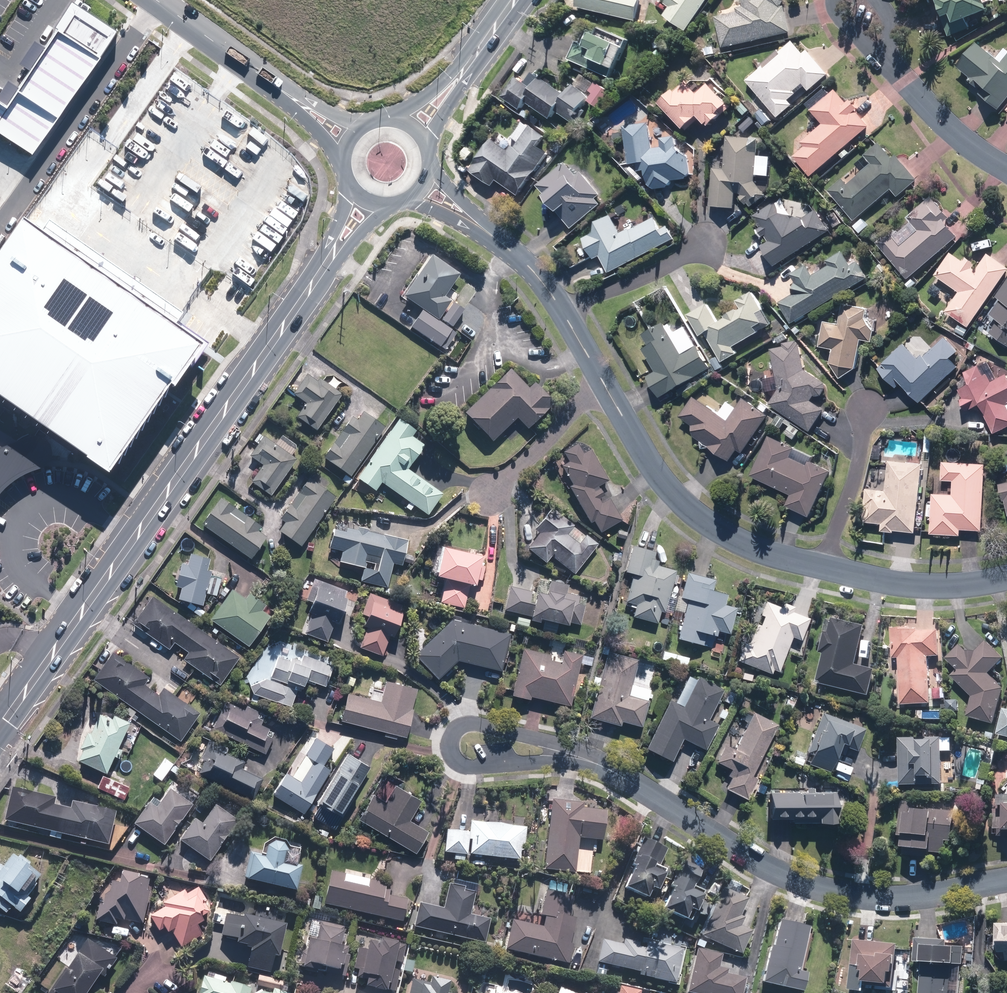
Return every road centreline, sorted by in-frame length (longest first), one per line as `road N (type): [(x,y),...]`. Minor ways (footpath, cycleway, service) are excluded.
road 1 (secondary): [(333,256),(0,723)]
road 2 (residential): [(1006,577),(901,585),(728,536),(663,483),(563,311)]
road 3 (residential): [(1006,882),(867,899),(812,885),(593,762)]
road 4 (residential): [(593,762),(468,767),(449,744),(457,729),(473,724),(573,752)]
road 5 (residential): [(563,311),(708,239)]
road 6 (residential): [(1006,169),(954,131),(888,60)]
road 7 (unclassified): [(156,0),(265,79)]
road 8 (secondary): [(396,116),(494,29)]
road 9 (secondary): [(494,29),(430,143)]

